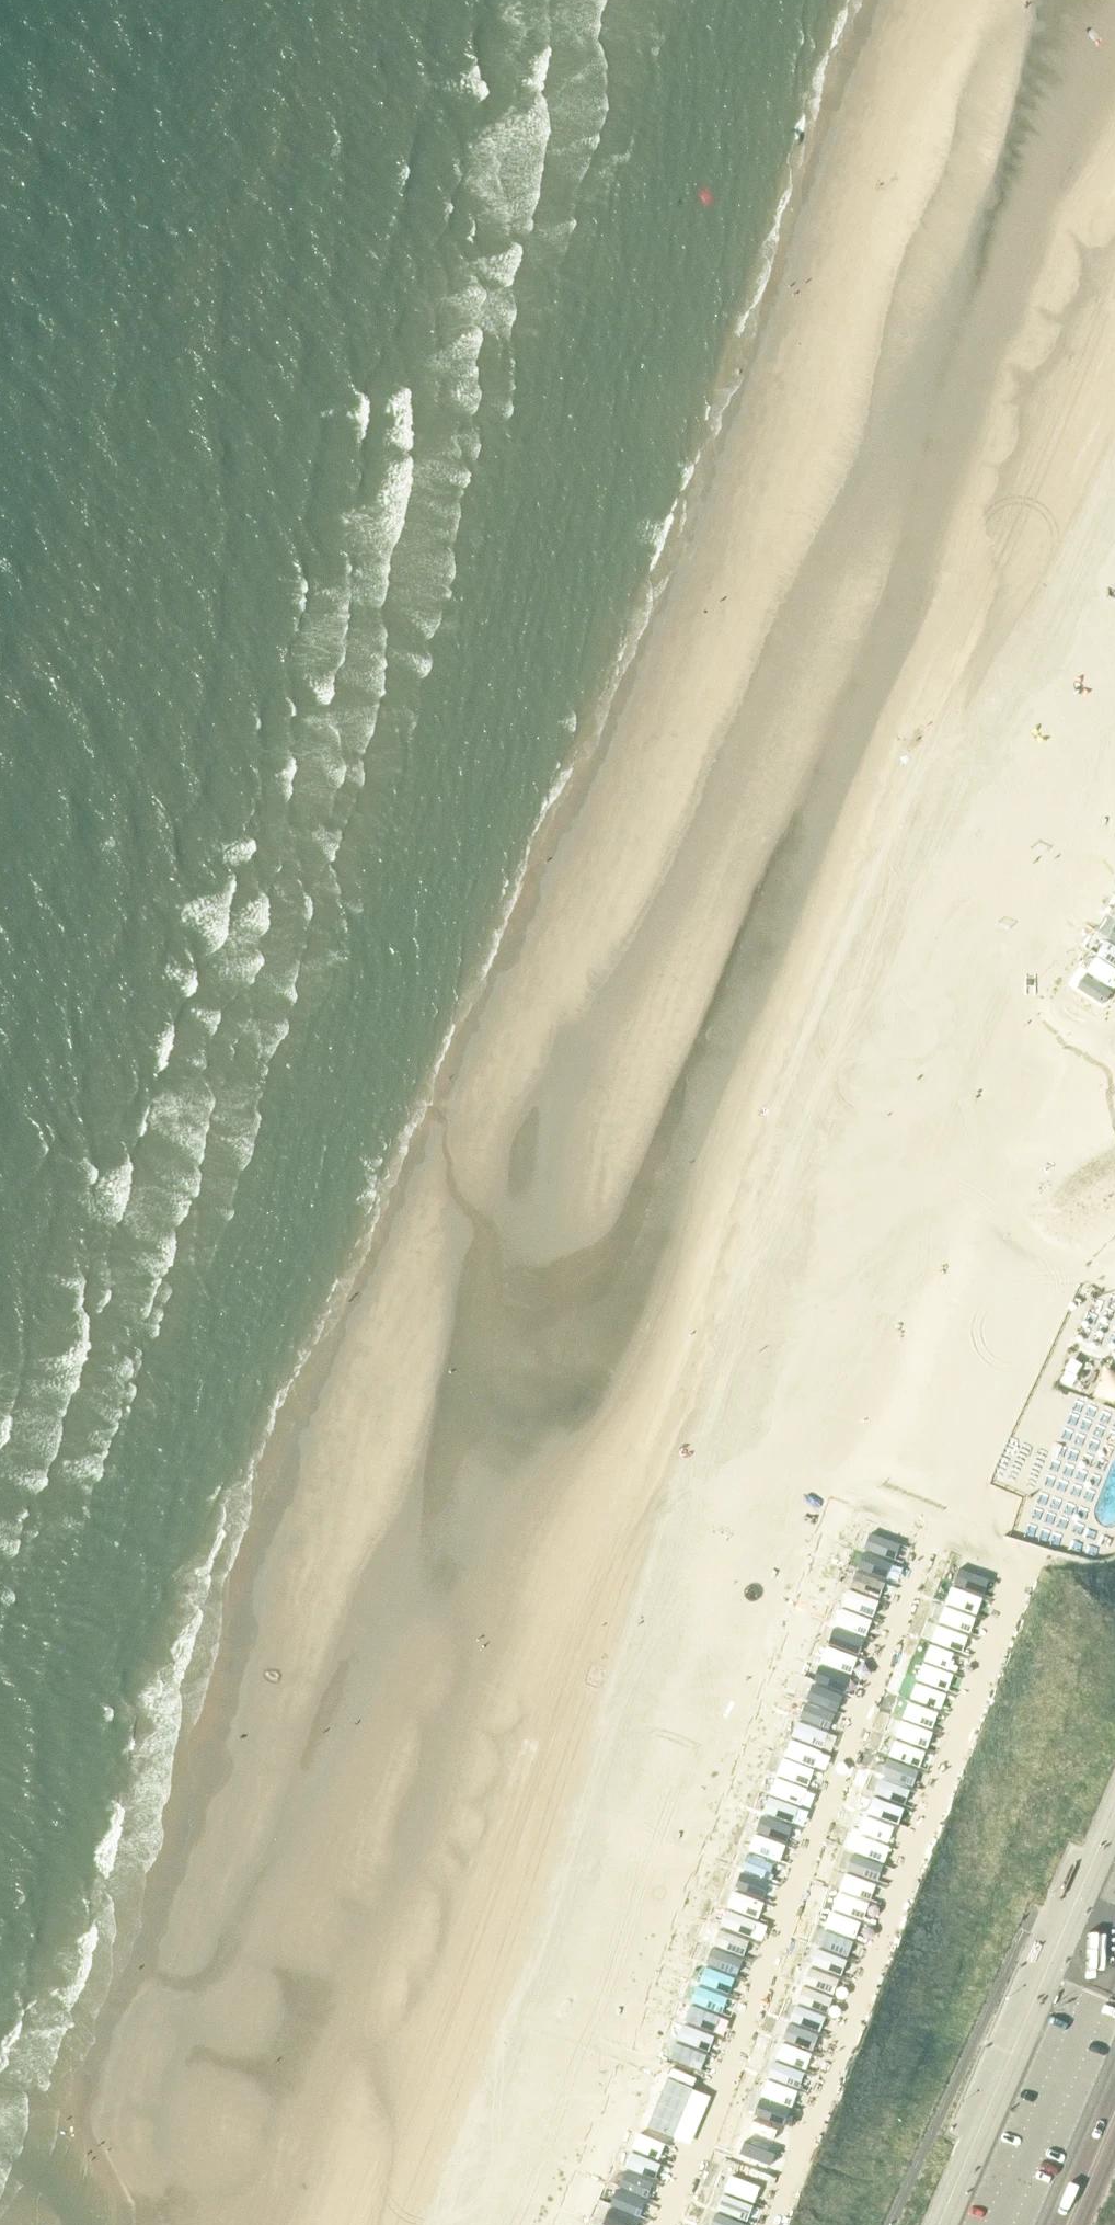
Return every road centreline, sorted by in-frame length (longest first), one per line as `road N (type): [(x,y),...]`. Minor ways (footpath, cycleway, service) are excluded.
road 1 (primary): [(1114,2086),(1056,2224)]

